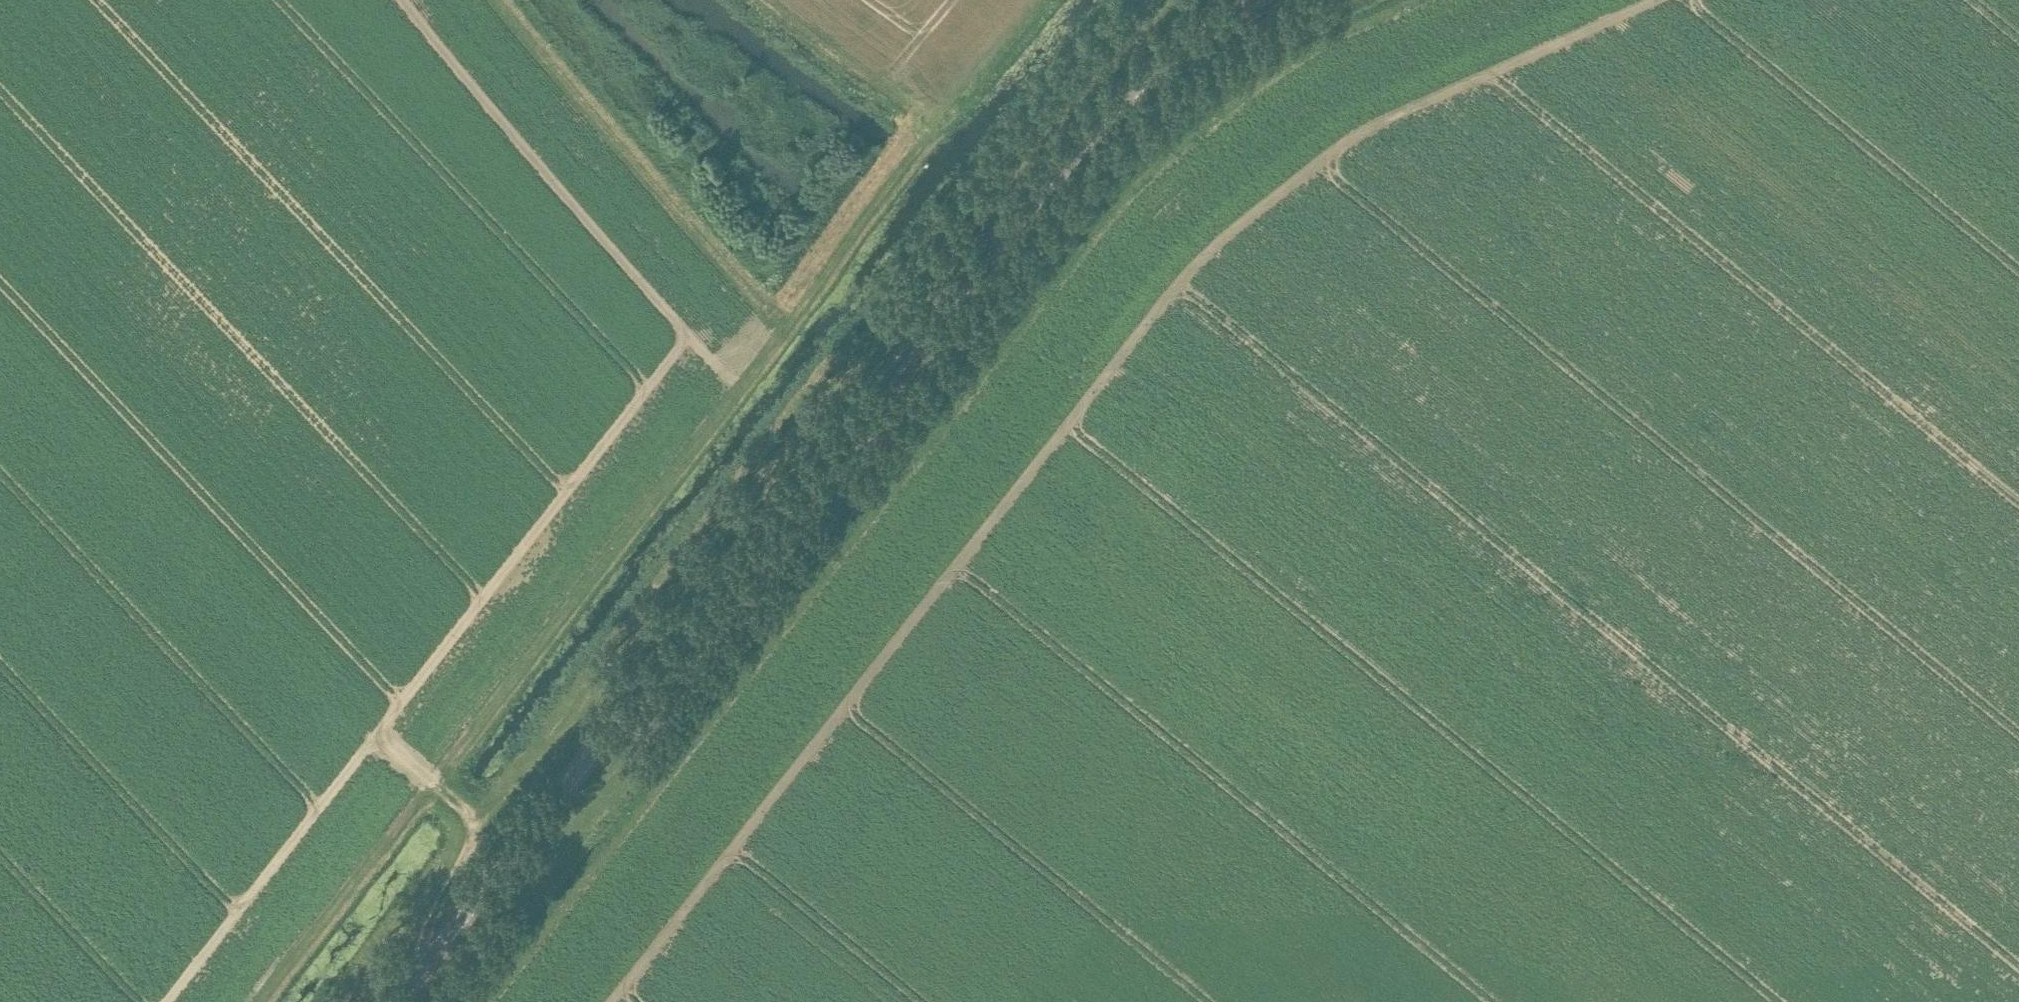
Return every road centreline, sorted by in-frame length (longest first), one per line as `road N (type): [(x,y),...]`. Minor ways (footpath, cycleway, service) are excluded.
road 1 (secondary): [(400,1001),(1054,173),(1179,51),(1252,0)]

